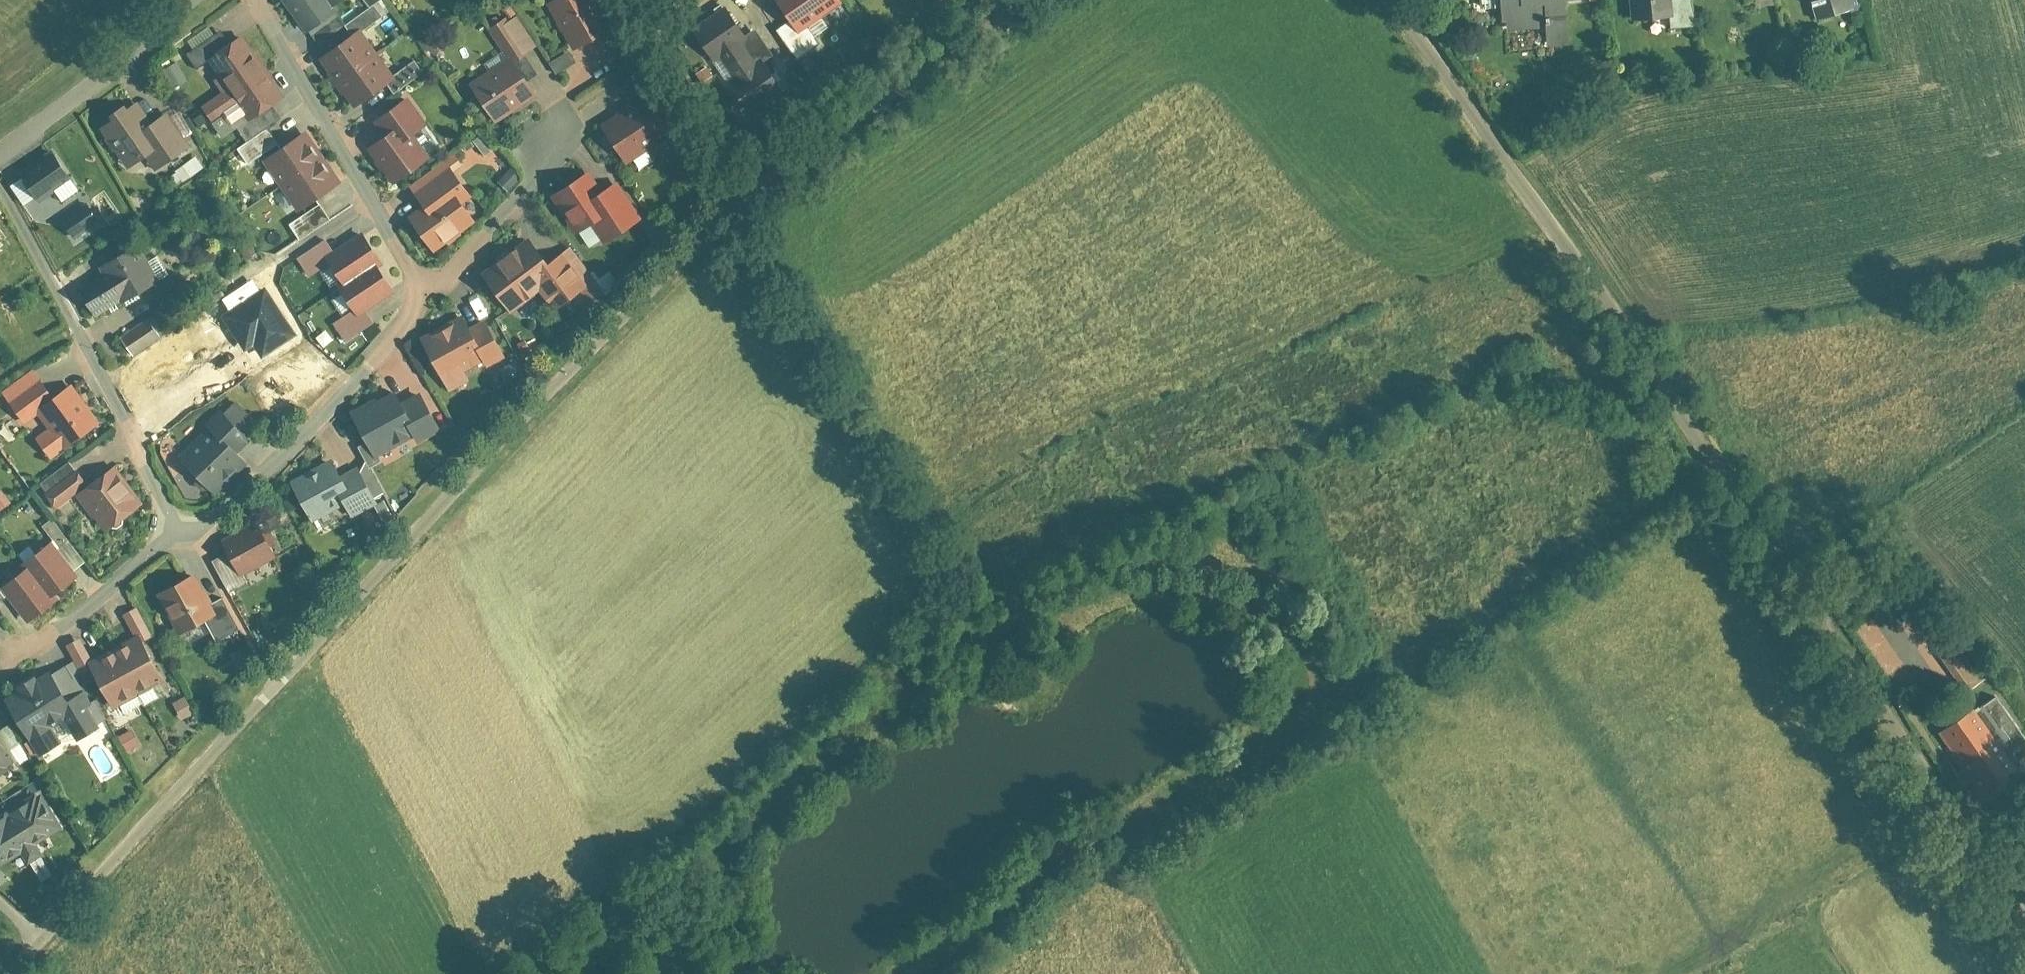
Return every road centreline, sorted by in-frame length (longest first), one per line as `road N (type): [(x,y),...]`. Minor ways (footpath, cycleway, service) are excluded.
road 1 (residential): [(1017,0),(734,202),(41,940)]
road 2 (residential): [(2024,912),(1403,0)]
road 3 (residential): [(178,531),(0,168)]
road 4 (residential): [(425,296),(296,444),(197,530),(178,531)]
road 5 (residential): [(196,0),(0,146)]
road 6 (residential): [(256,0),(371,204)]
road 7 (residential): [(178,531),(21,658)]
road 8 (residential): [(559,147),(425,296)]

